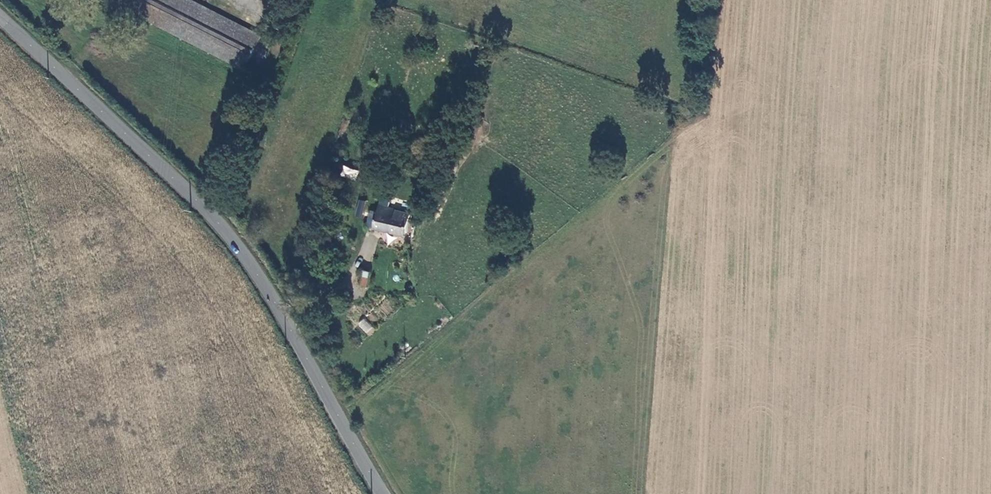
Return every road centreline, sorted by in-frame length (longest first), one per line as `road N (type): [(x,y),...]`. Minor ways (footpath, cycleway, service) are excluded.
road 1 (tertiary): [(0,15),(235,240),(387,493)]

